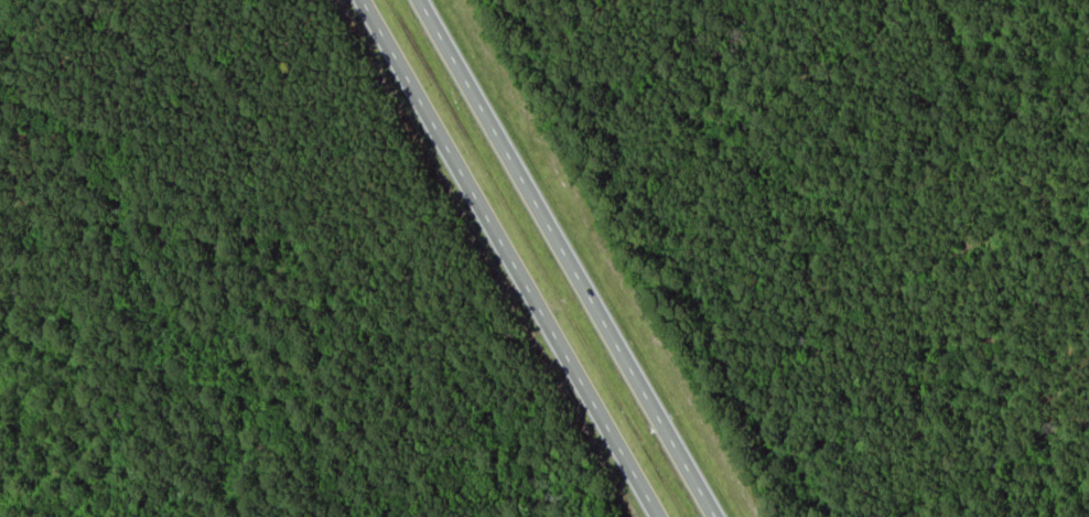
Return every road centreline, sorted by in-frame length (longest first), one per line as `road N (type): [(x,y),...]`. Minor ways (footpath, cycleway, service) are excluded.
road 1 (motorway): [(363,0),(660,516)]
road 2 (motorway): [(713,516),(417,0)]

